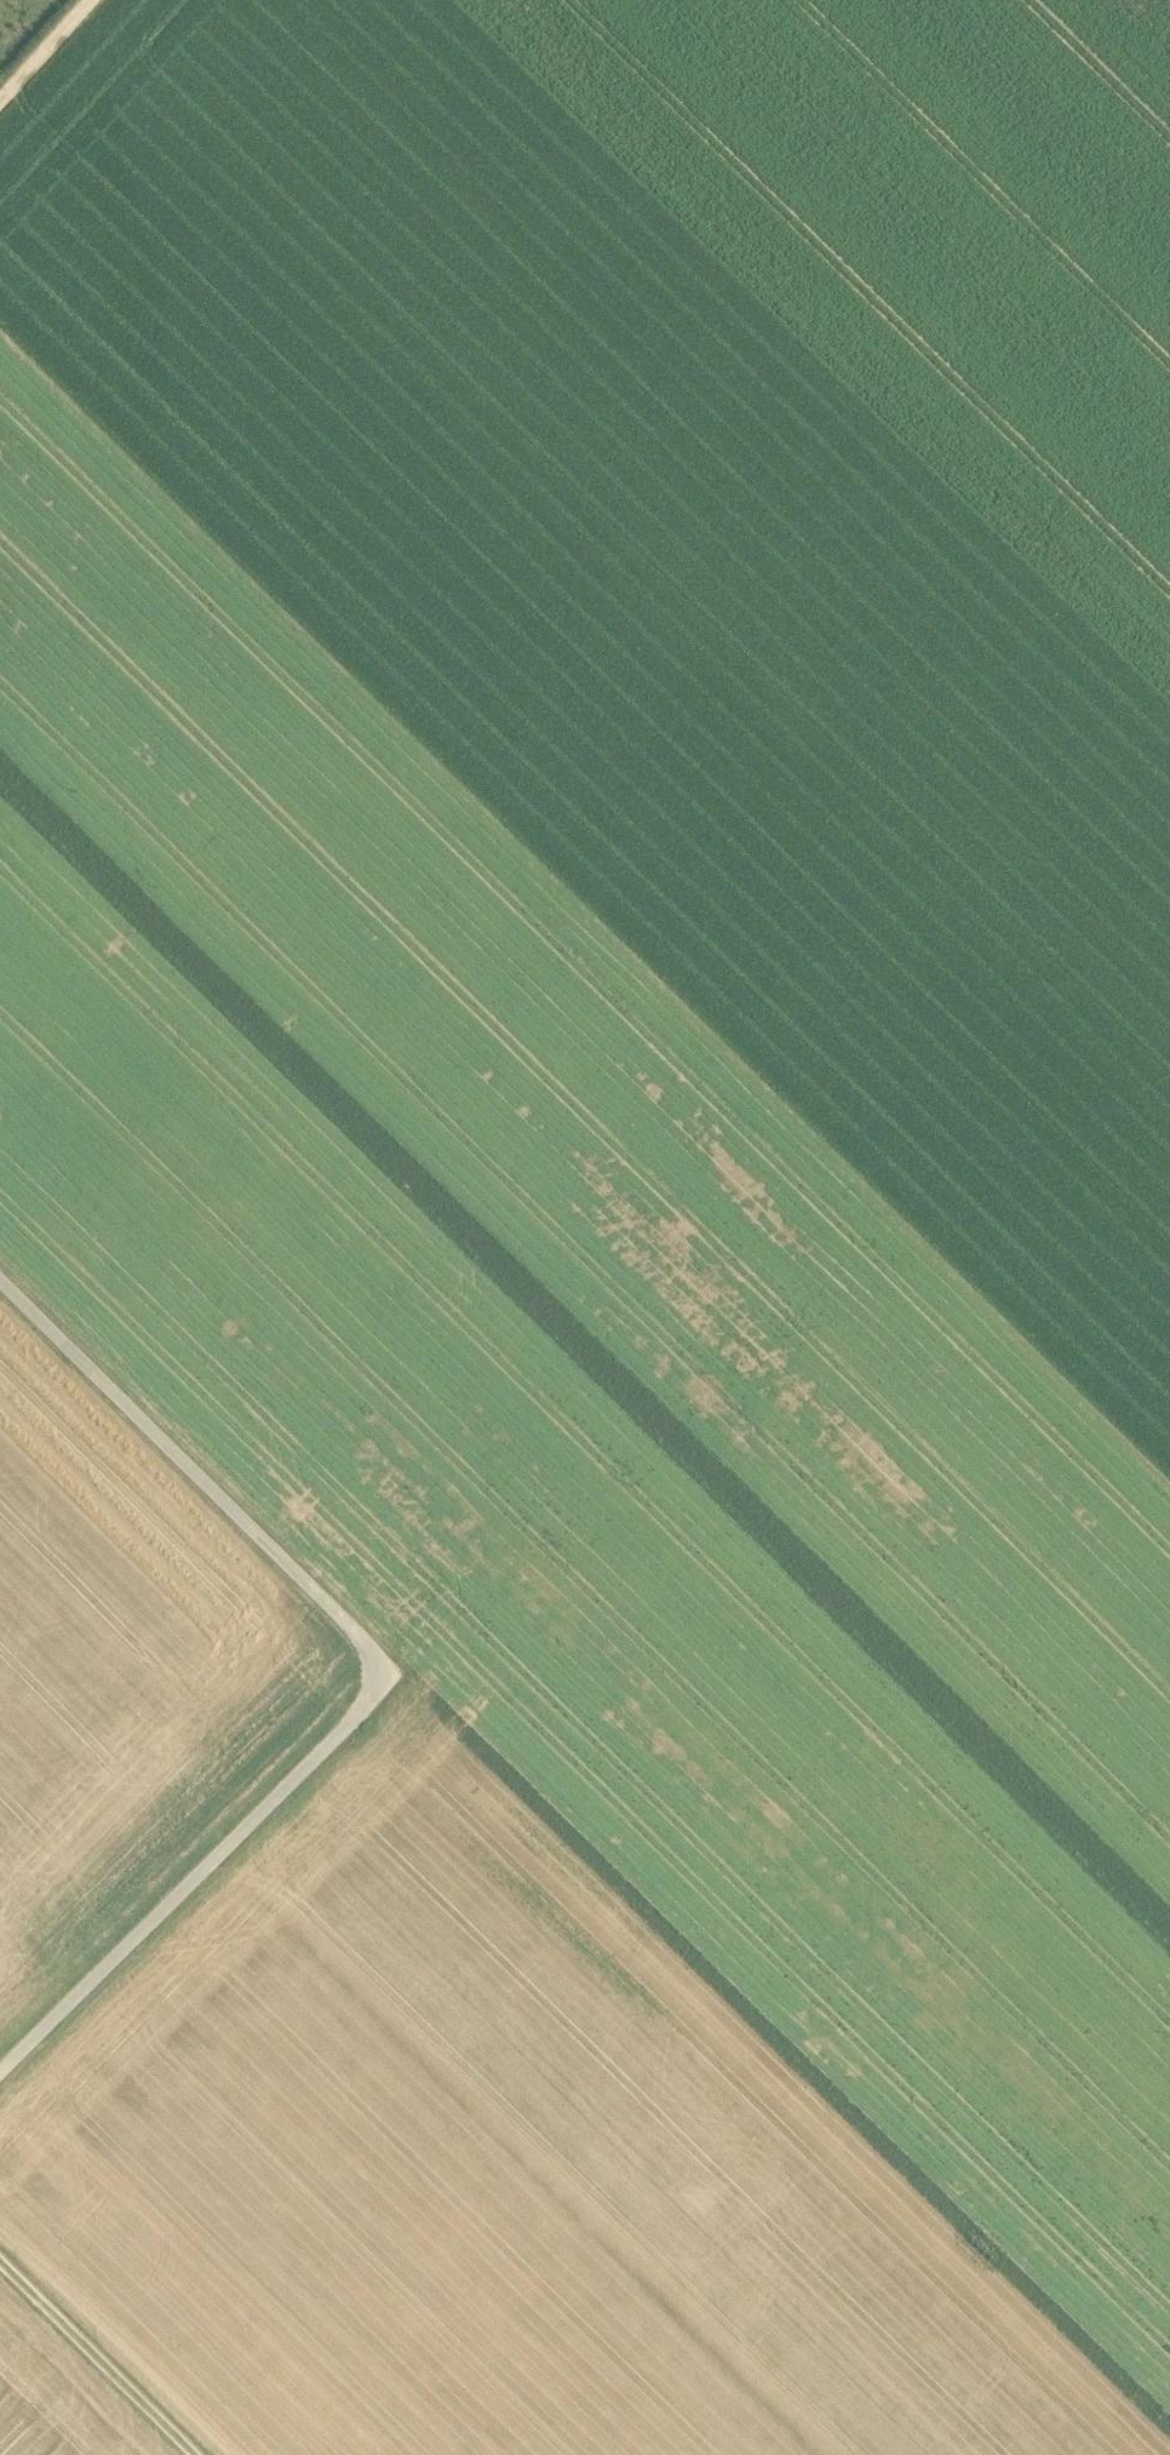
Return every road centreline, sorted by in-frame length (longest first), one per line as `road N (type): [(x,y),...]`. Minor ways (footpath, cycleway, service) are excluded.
road 1 (track): [(0,1283),(368,1648),(407,1696),(0,2119)]
road 2 (track): [(0,2260),(195,2454)]
road 3 (track): [(0,96),(88,0)]

